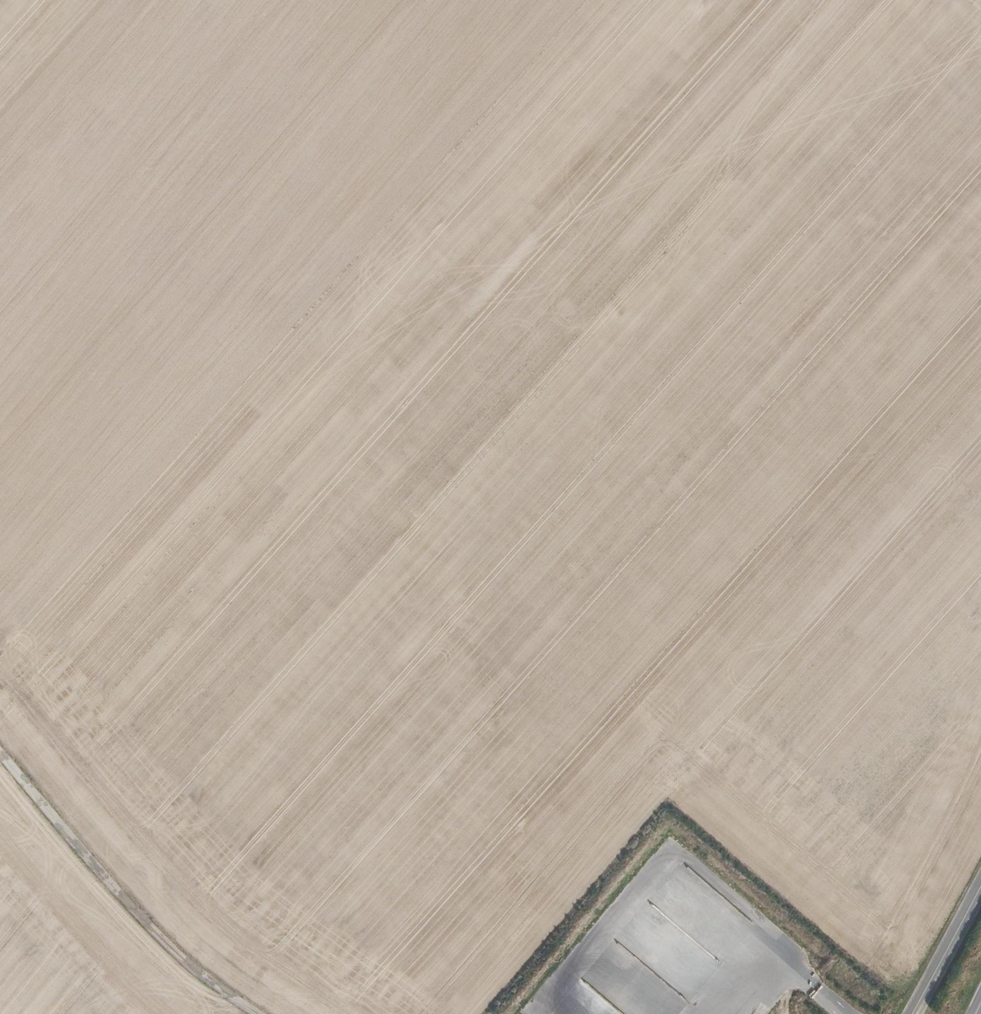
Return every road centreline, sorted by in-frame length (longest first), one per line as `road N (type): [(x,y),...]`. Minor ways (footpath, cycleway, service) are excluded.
road 1 (track): [(0,766),(178,968),(250,1013)]
road 2 (tertiary): [(912,1013),(980,887)]

